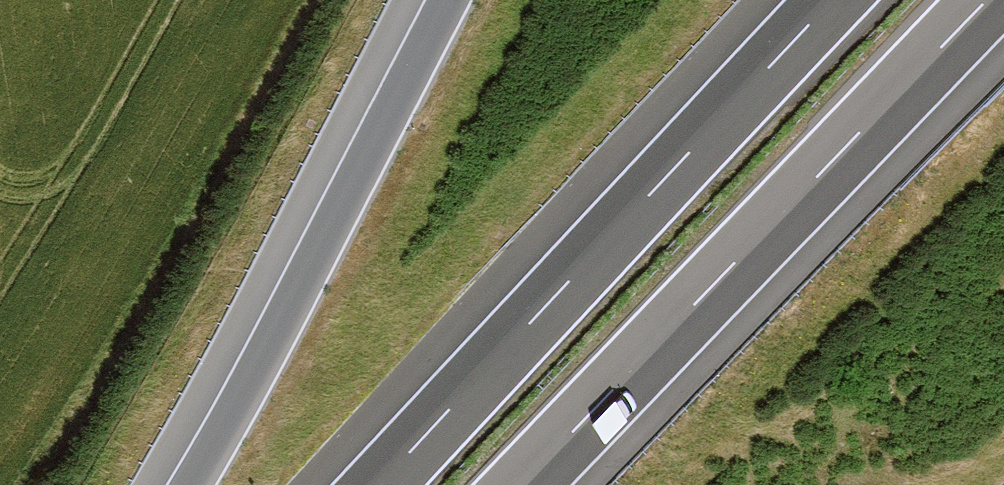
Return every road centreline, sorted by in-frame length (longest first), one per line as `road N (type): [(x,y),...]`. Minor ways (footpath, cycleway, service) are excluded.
road 1 (motorway): [(521,484),(991,0)]
road 2 (motorway): [(836,0),(382,484)]
road 3 (motorway): [(444,0),(186,484)]

